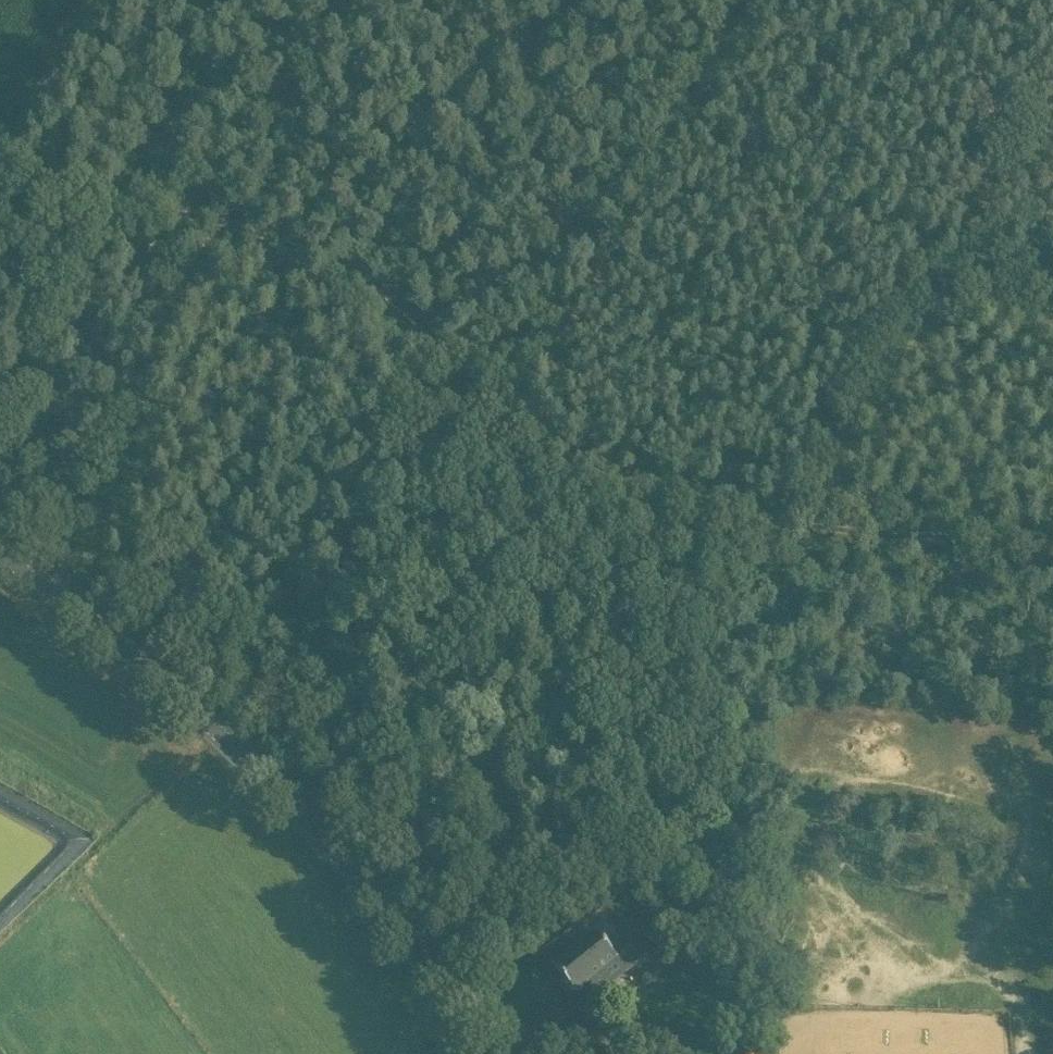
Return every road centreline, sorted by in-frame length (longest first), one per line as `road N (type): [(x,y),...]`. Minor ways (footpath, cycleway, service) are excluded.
road 1 (track): [(1052,557),(715,516),(585,467),(496,413),(392,309),(297,261),(0,197)]
road 2 (tertiary): [(494,1053),(266,789),(159,678),(0,550)]
road 3 (track): [(781,0),(591,300),(482,398)]

